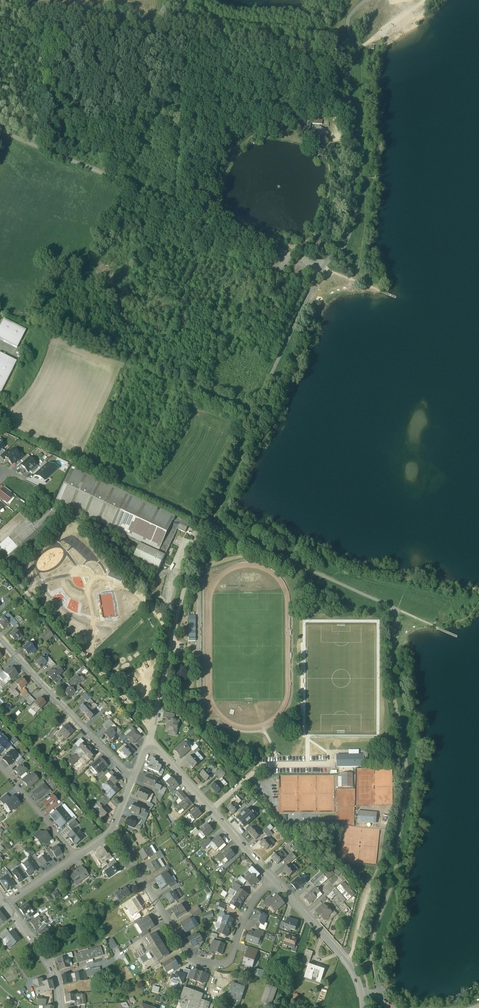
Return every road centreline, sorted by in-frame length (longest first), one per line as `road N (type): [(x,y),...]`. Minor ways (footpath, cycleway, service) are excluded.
road 1 (track): [(357,280),(322,268),(200,522)]
road 2 (track): [(366,0),(347,23),(355,205),(346,242),(322,268)]
road 3 (residential): [(111,828),(199,963),(229,962),(250,909),(274,881)]
road 4 (track): [(191,0),(187,66),(314,91),(317,101),(351,109)]
road 5 (residential): [(0,638),(133,778)]
road 6 (track): [(185,118),(46,98),(43,150)]
road 7 (residential): [(150,746),(274,881)]
road 8 (residential): [(274,881),(350,965),(364,1007)]
road 9 (track): [(187,66),(180,209)]

